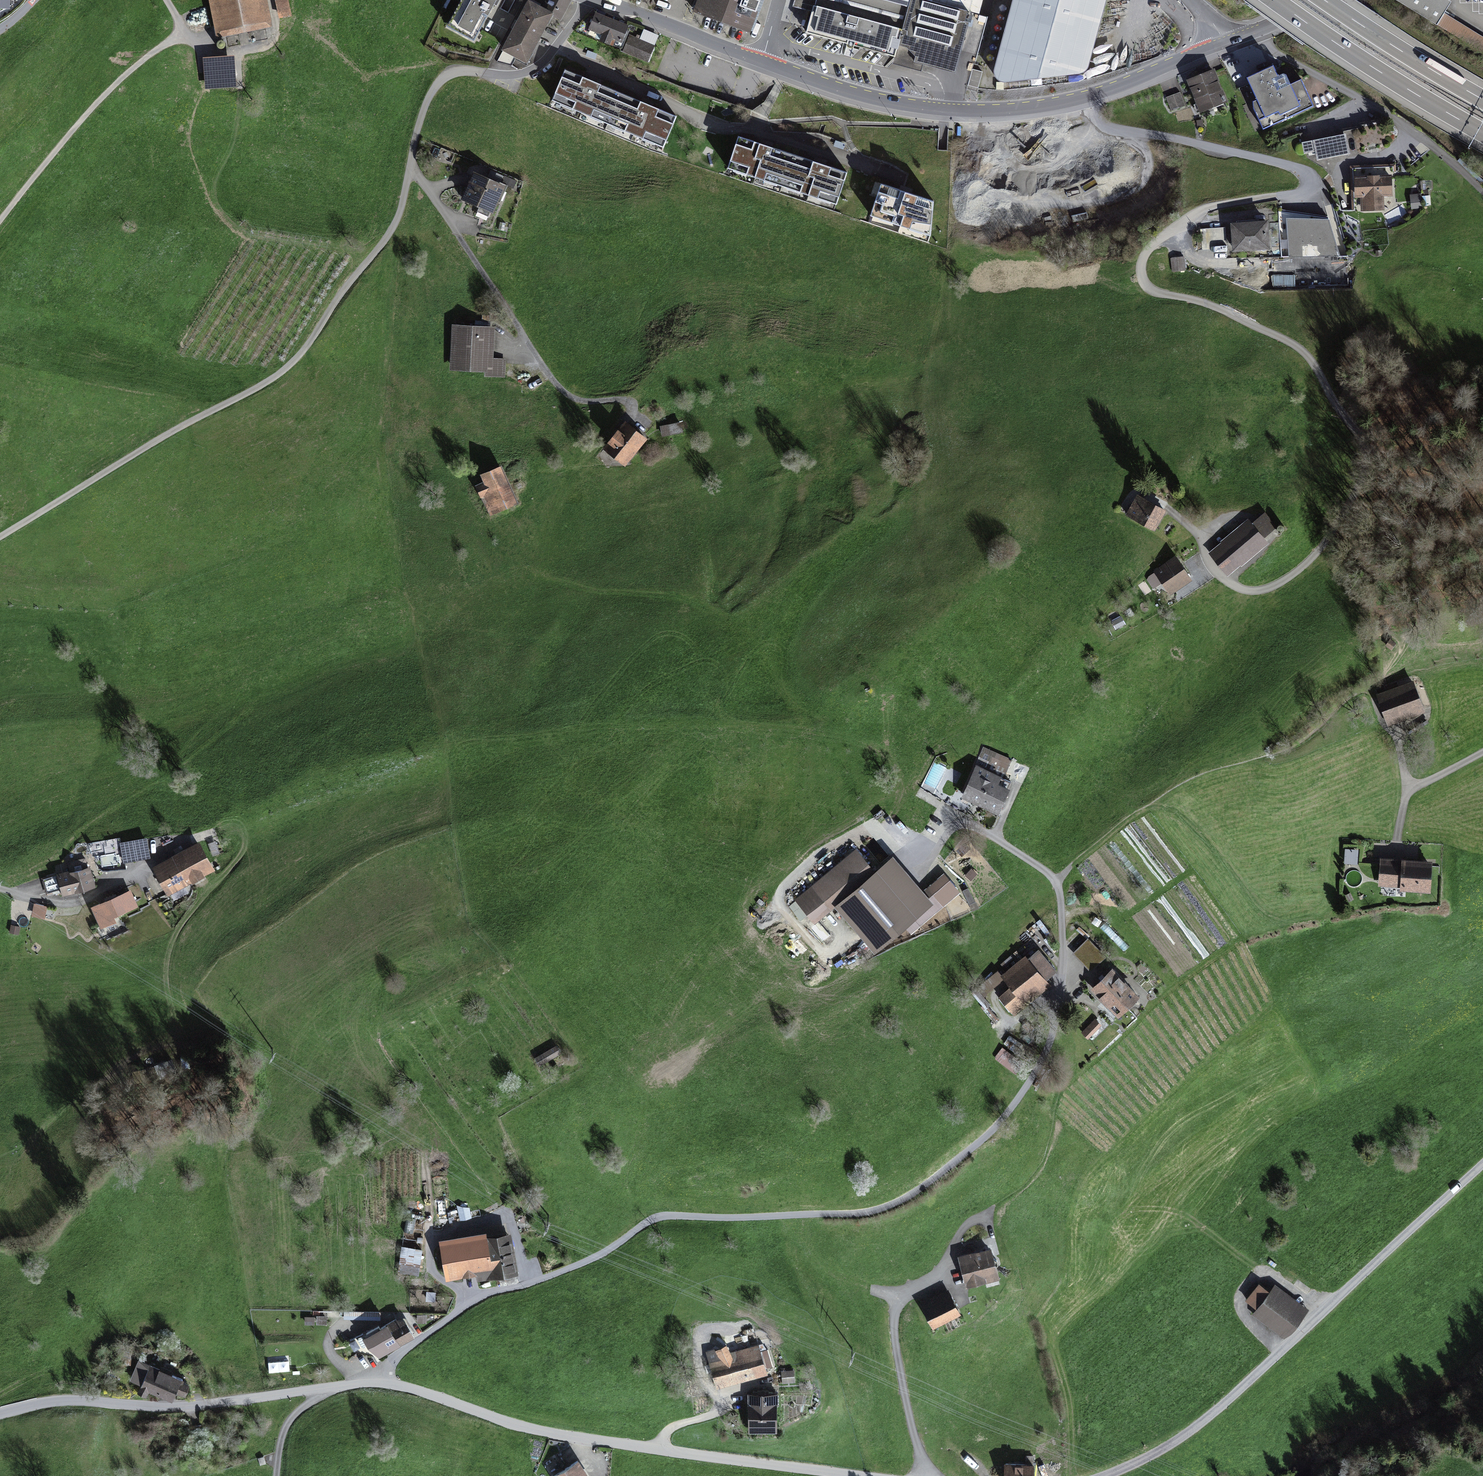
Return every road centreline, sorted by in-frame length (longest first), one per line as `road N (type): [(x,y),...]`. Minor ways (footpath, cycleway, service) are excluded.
road 1 (residential): [(1082,98),(1104,126),(1297,168),(1312,184),(1300,195),(1207,208),(1157,240),(1142,261),(1152,290),(1208,304),(1297,346),(1346,425),(1350,483),(1334,531),(1308,563),(1273,589),(1240,593),(1206,573)]
road 2 (track): [(1056,881),(1062,985),(1047,1050),(1001,1122),(915,1192),(862,1212),(657,1217),(604,1253),(472,1302),(393,1360),(377,1384)]
road 3 (unclassified): [(0,1413),(58,1400),(183,1407),(377,1384),(529,1430),(867,1475)]
road 4 (unclassified): [(411,170),(389,240),(276,380),(0,541)]
road 5 (unclassified): [(1108,1475),(1194,1430),(1482,1164)]
road 6 (unclassified): [(411,170),(560,391),(581,403),(624,403),(634,413)]
road 7 (residential): [(1082,98),(1021,110),(943,110),(875,99),(761,61)]
road 8 (track): [(926,1475),(899,1363),(896,1307),(942,1270),(964,1226),(990,1214)]
road 9 (track): [(166,0),(178,37),(122,81),(0,223)]
road 10 (unclassified): [(591,0),(542,68),(523,77),(452,75),(434,92),(411,170)]
road 11 (motorway): [(1274,0),(1482,133)]
road 12 (residential): [(1255,32),(1425,140)]
road 13 (track): [(1145,807),(1175,810),(1263,914),(1292,921)]
road 14 (motorway): [(1482,99),(1326,0)]
road 15 (track): [(1056,881),(965,819),(925,867)]
road 16 (residential): [(761,61),(601,0)]
road 17 (residential): [(1228,42),(1082,98)]
road 18 (unclassified): [(0,891),(64,907),(92,902),(144,871)]
road 19 (track): [(661,1451),(669,1430),(723,1411),(733,1394),(774,1384)]

